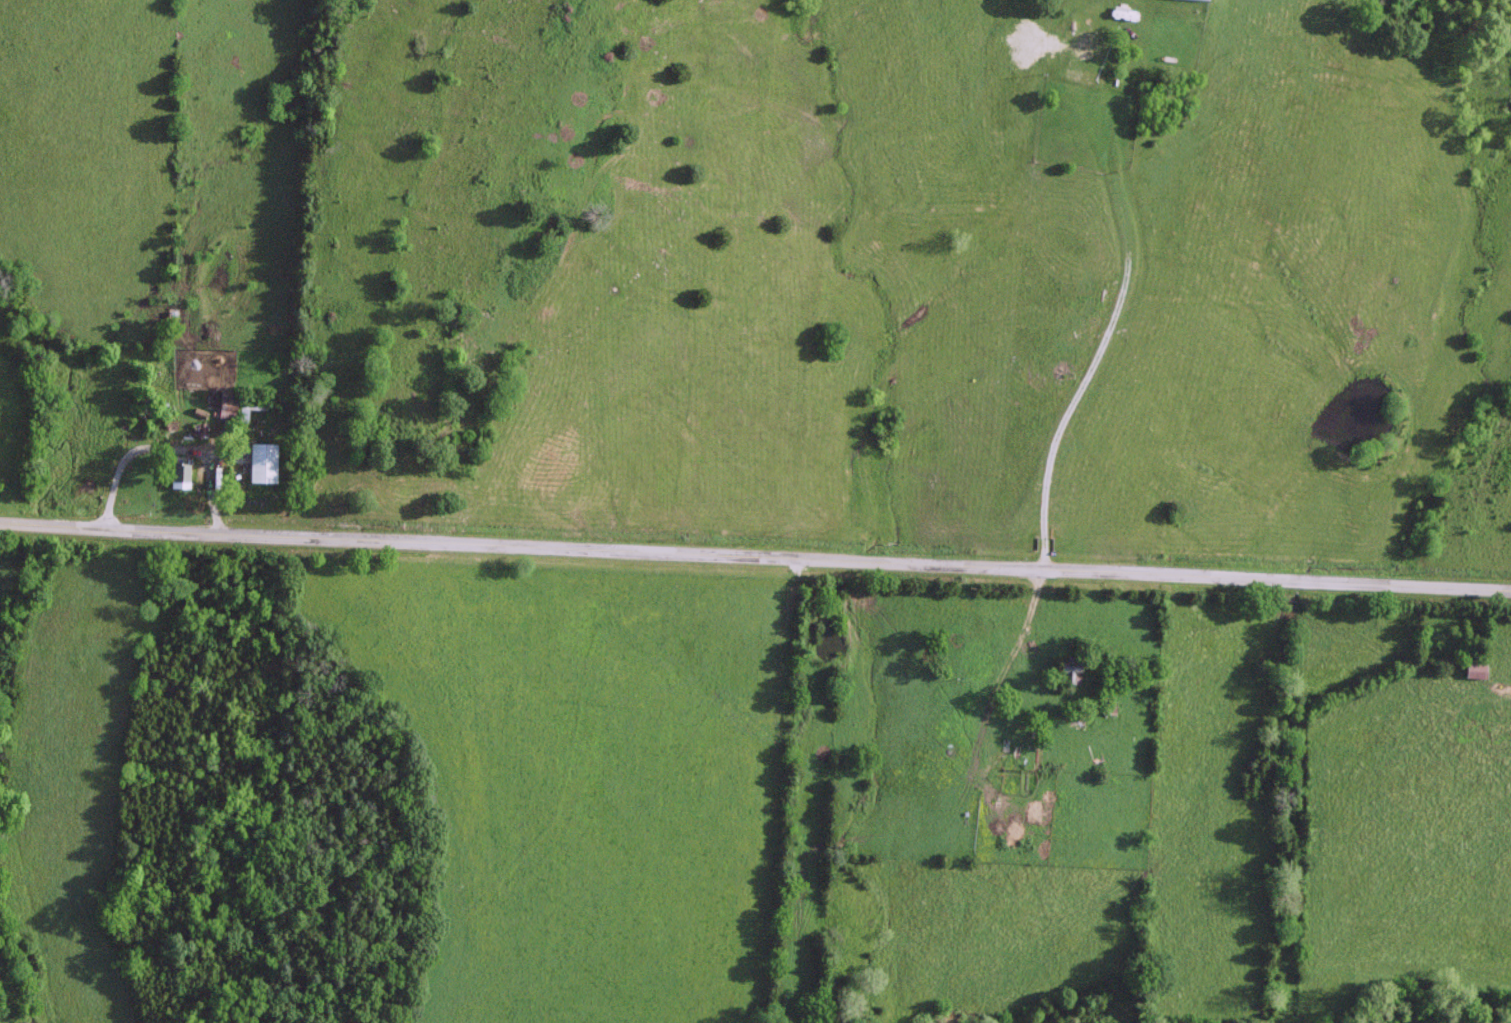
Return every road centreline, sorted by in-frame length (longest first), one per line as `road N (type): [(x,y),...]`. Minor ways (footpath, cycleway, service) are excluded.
road 1 (secondary): [(0,523),(131,539),(543,538),(913,564),(1510,587)]

